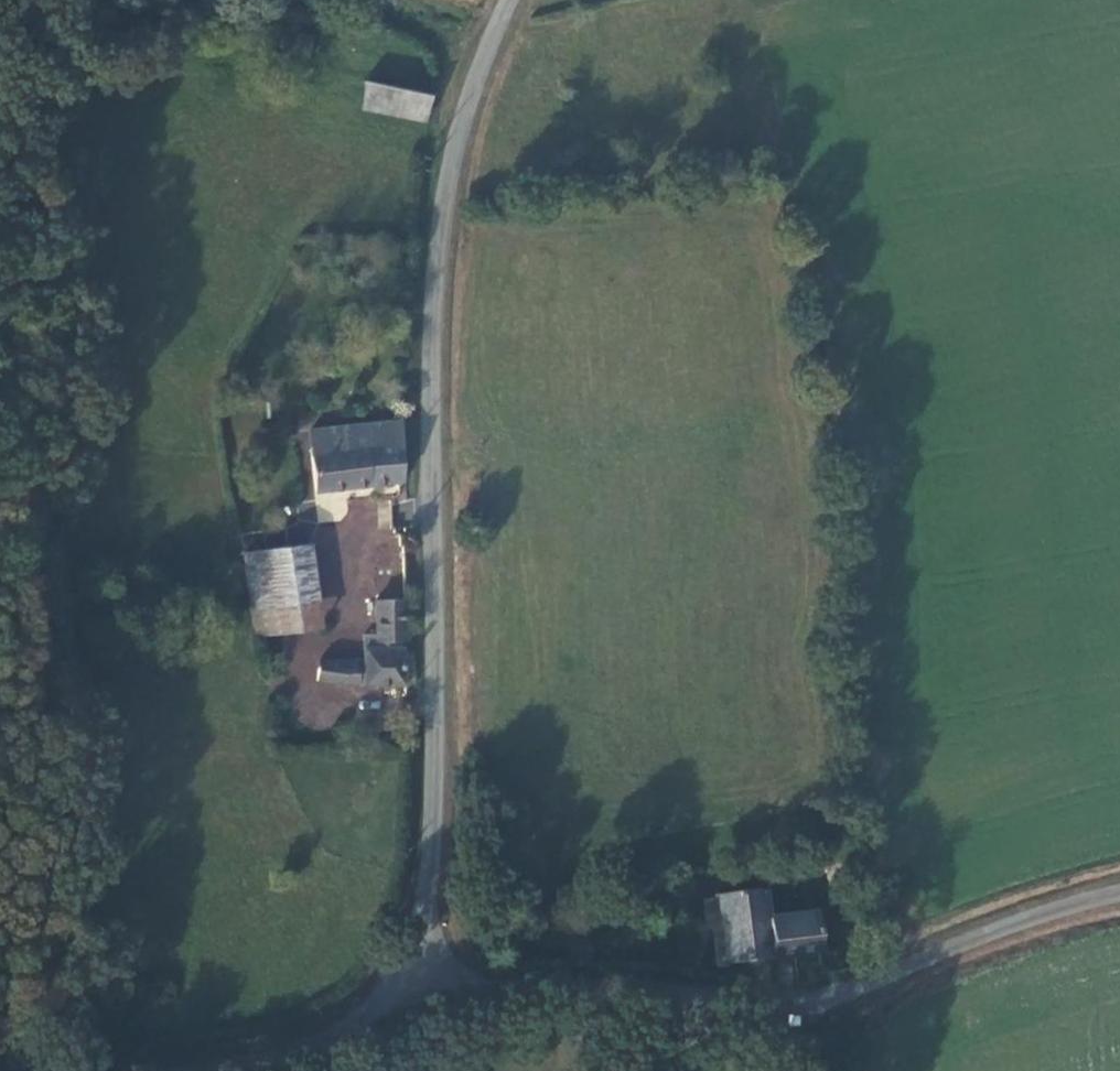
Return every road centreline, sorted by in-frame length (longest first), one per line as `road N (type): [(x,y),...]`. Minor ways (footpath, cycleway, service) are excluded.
road 1 (tertiary): [(408,979),(431,894),(432,291),(445,196),(510,0)]
road 2 (unclassified): [(1119,893),(778,1001),(408,979)]
road 3 (tertiary): [(142,1070),(252,1054),(341,1024),(408,979)]

